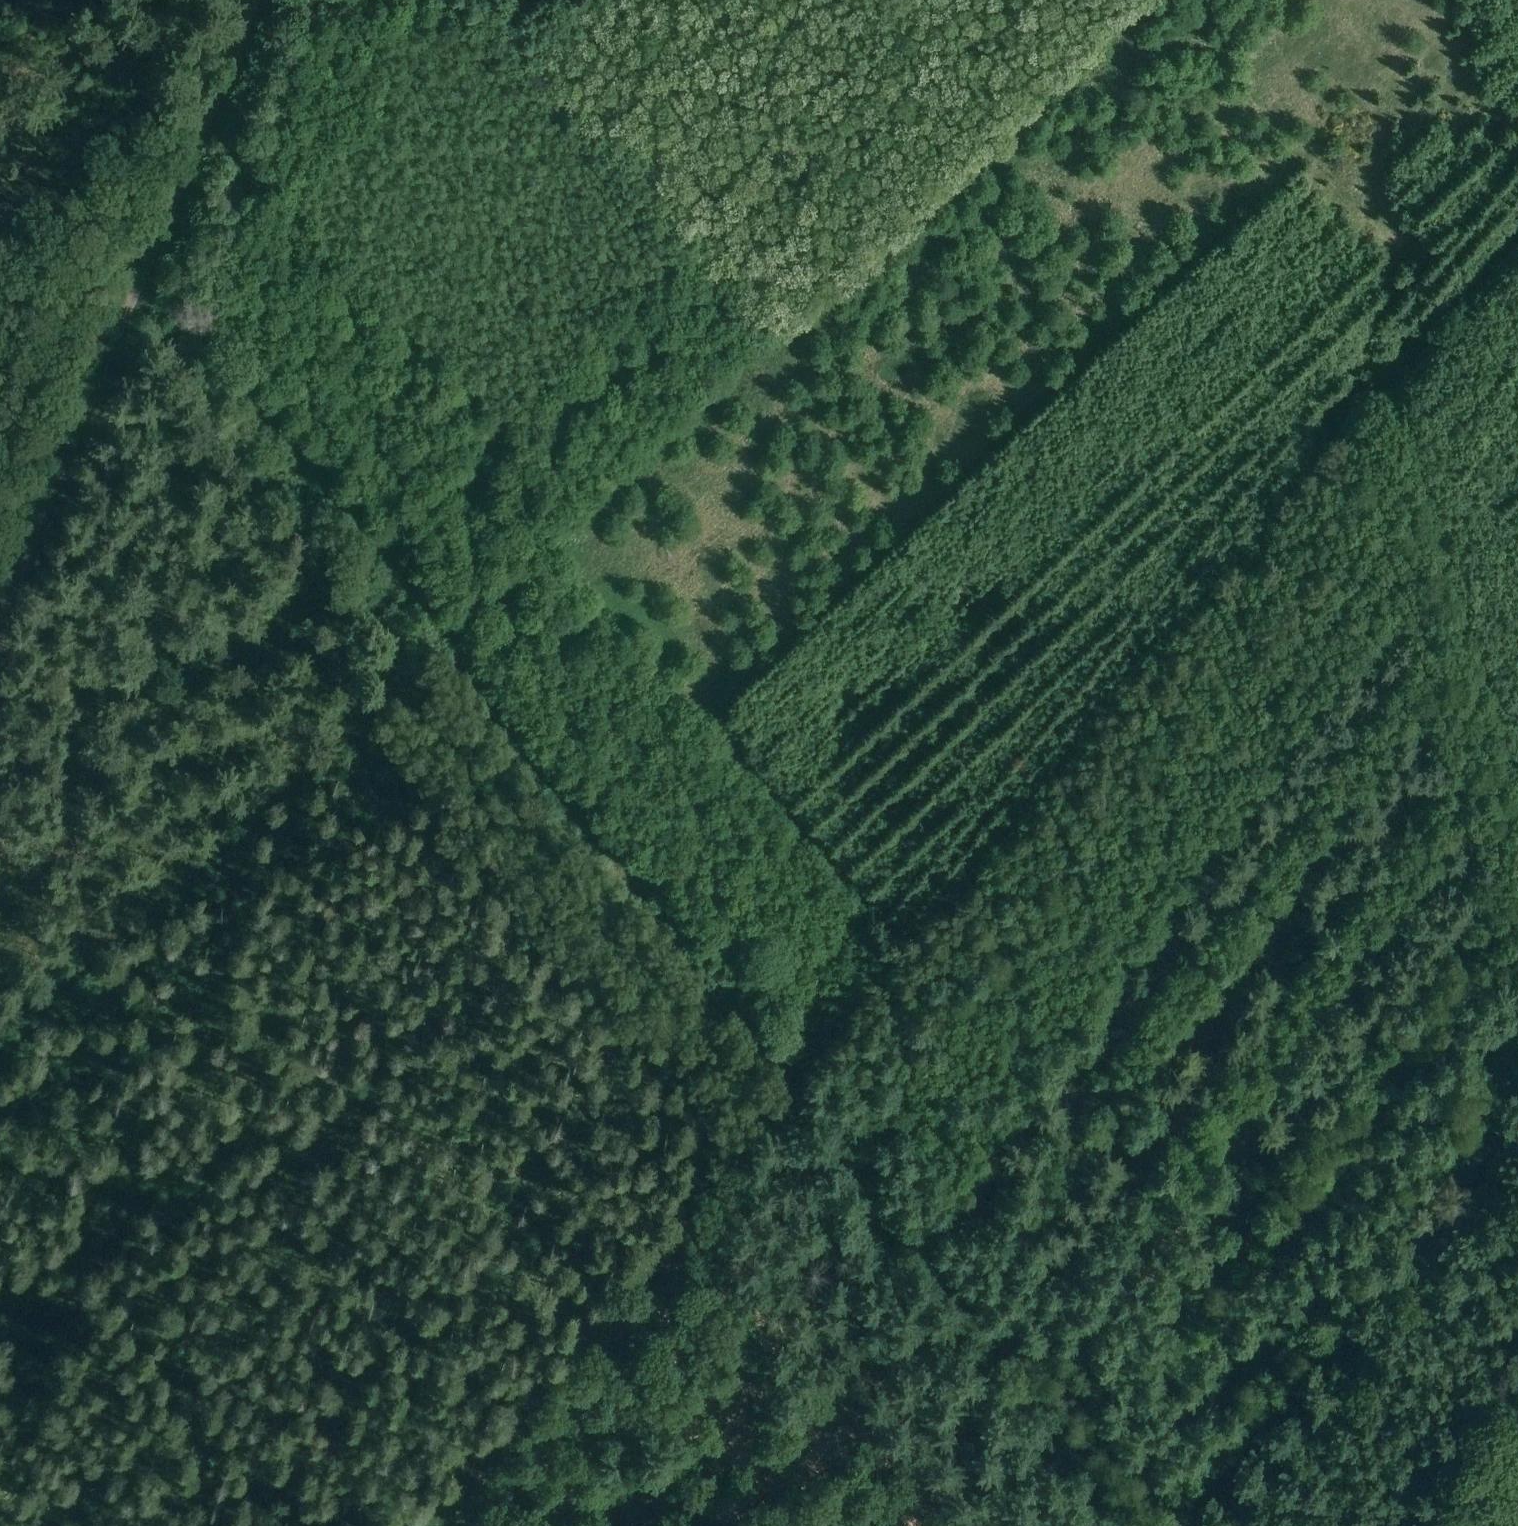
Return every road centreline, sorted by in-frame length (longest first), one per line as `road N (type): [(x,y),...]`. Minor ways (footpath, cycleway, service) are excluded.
road 1 (unclassified): [(0,612),(254,0)]

